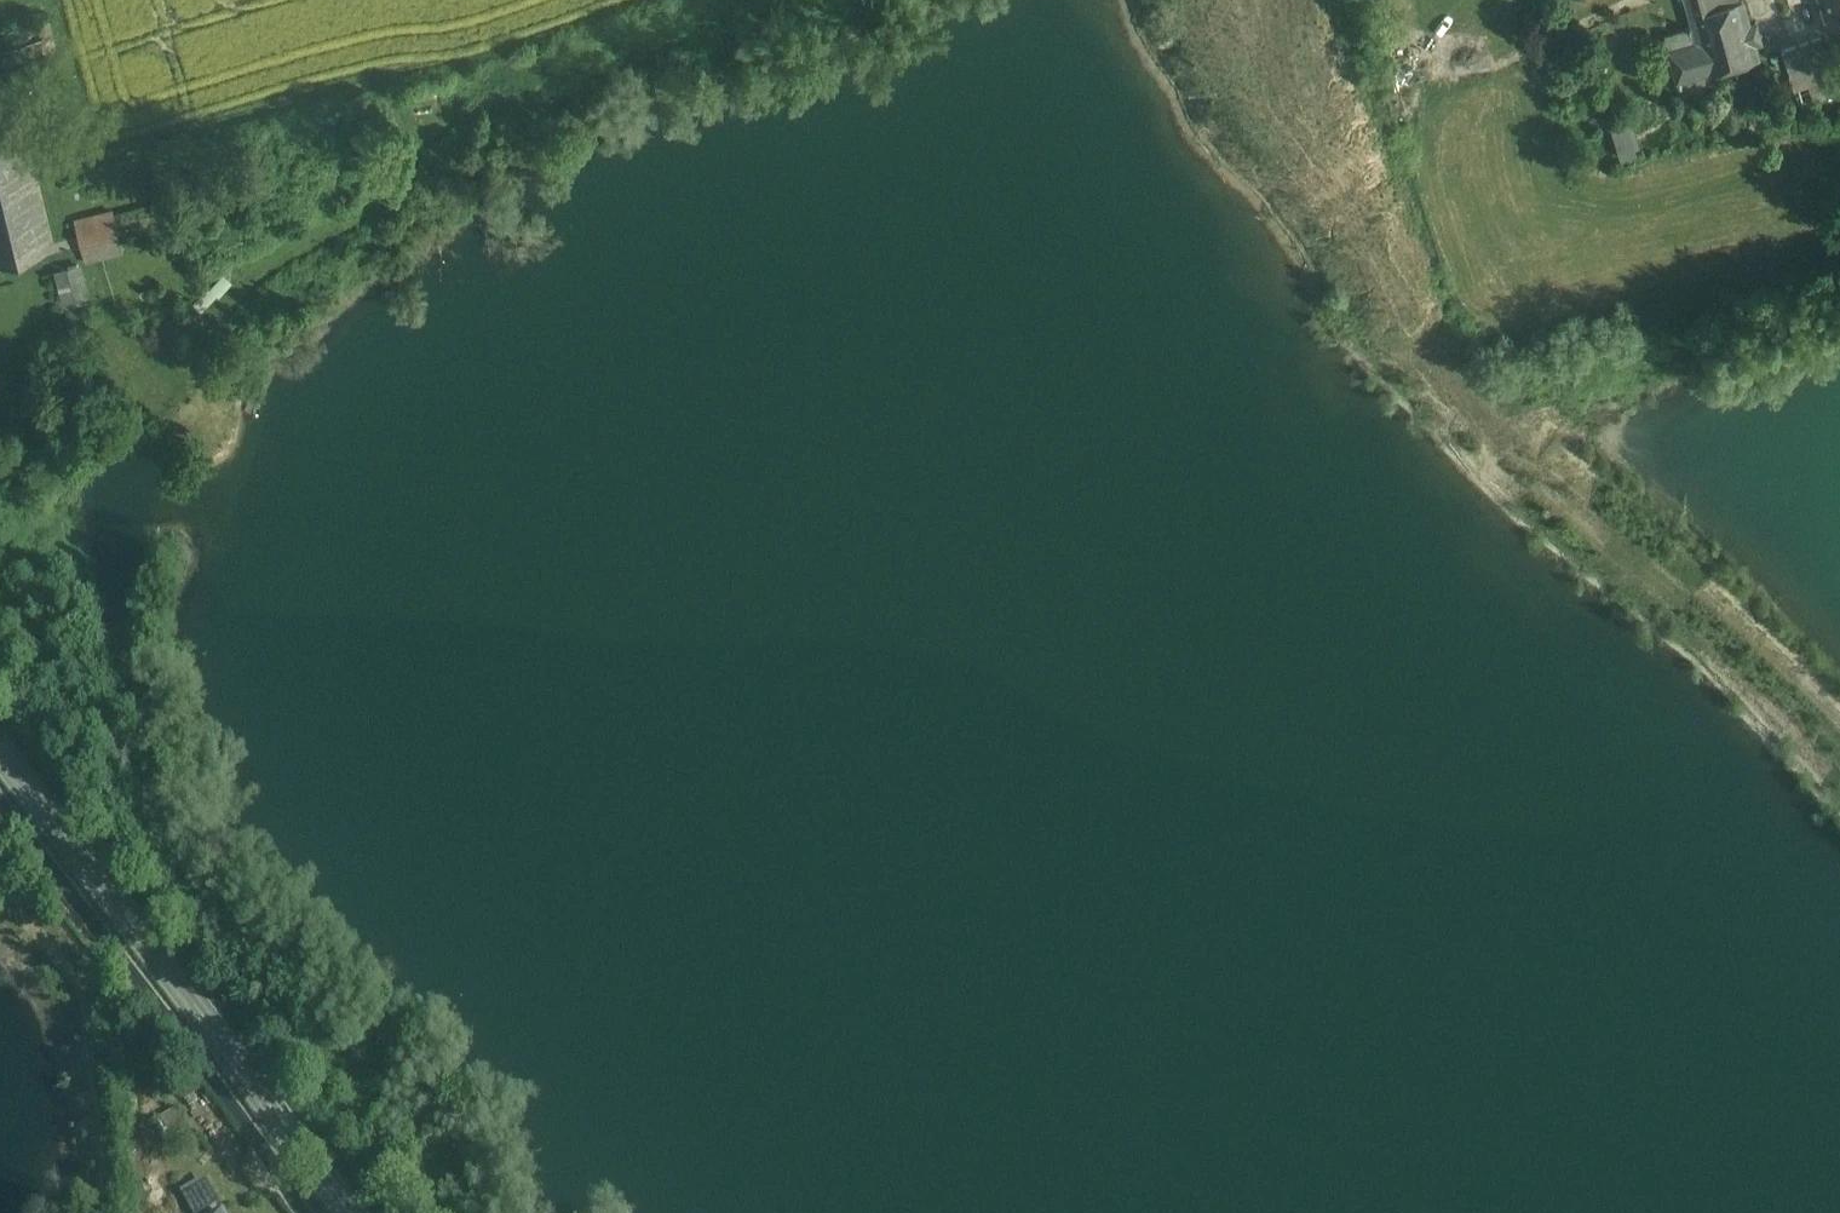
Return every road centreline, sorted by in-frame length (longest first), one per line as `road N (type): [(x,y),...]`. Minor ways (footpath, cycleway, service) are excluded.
road 1 (tertiary): [(0,750),(348,1212)]

